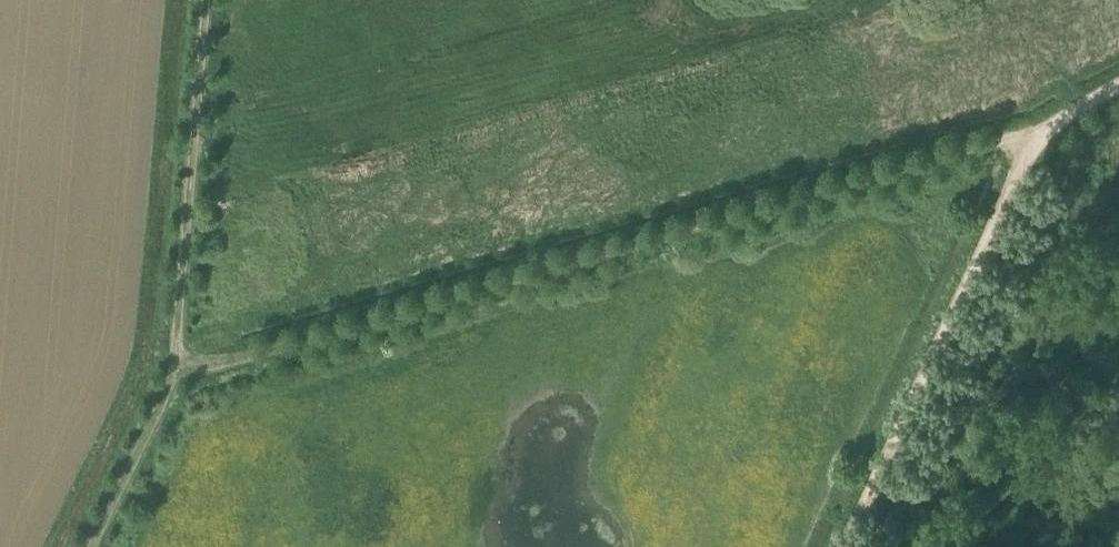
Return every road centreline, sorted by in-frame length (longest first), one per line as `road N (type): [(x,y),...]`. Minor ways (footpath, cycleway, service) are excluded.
road 1 (track): [(1058,135),(160,387)]
road 2 (track): [(861,546),(1058,135)]
road 3 (track): [(160,387),(185,0)]
road 4 (track): [(81,546),(160,387)]

